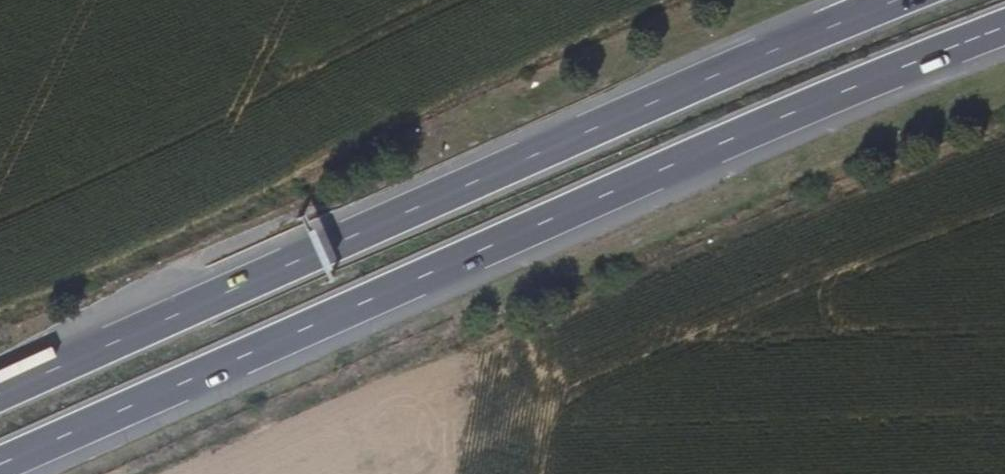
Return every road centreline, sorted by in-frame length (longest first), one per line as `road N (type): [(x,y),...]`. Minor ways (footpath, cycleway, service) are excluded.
road 1 (trunk): [(0,459),(854,84),(1004,26)]
road 2 (trunk): [(899,0),(0,392)]

